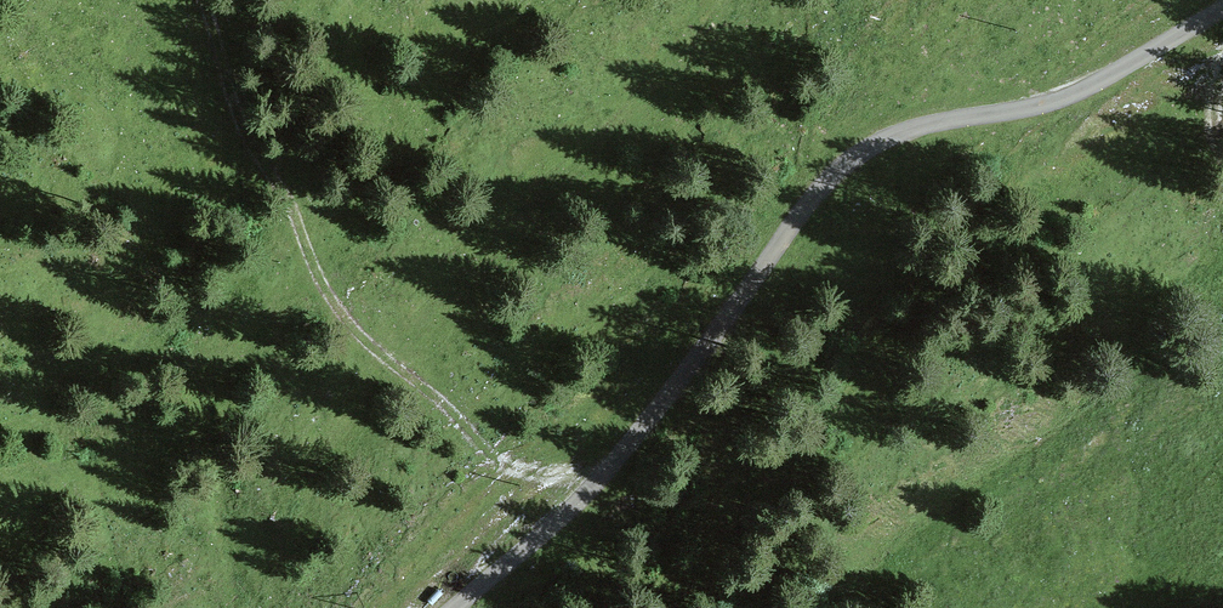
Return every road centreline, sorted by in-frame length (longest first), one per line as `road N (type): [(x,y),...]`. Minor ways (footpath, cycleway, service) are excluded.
road 1 (unclassified): [(1222,4),(1179,39),(1073,93),(887,134),(835,169),(601,481),(459,607)]
road 2 (track): [(235,0),(245,59),(339,262),(440,380),(521,442),(624,451)]

